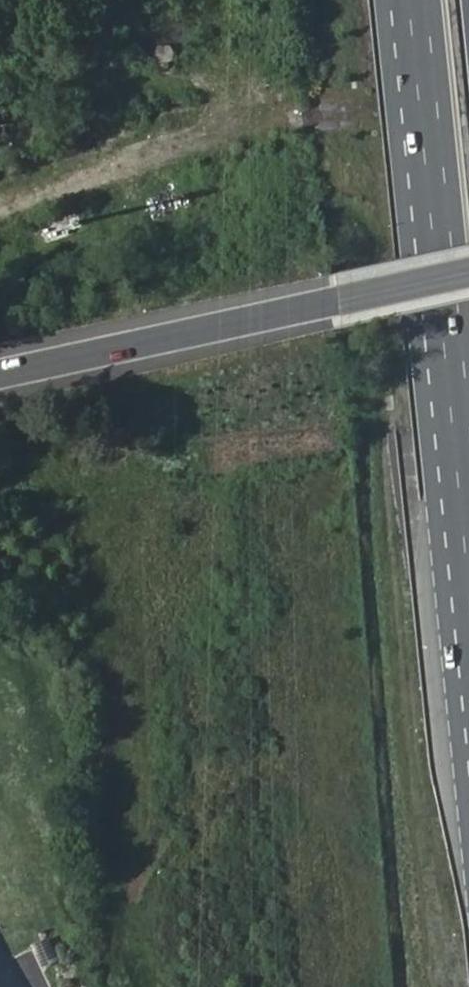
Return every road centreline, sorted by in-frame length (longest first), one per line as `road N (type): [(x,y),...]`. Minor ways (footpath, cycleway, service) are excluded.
road 1 (motorway): [(410,0),(468,593)]
road 2 (secondary): [(0,375),(468,273)]

